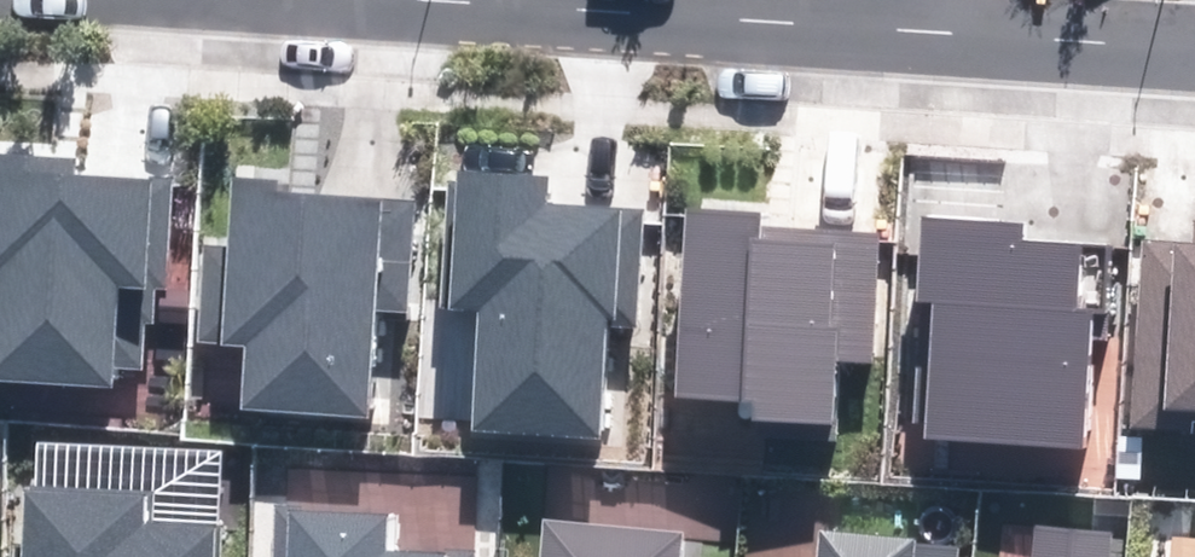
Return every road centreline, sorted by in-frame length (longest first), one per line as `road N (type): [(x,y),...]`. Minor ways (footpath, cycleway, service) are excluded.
road 1 (residential): [(1194,53),(370,0)]

